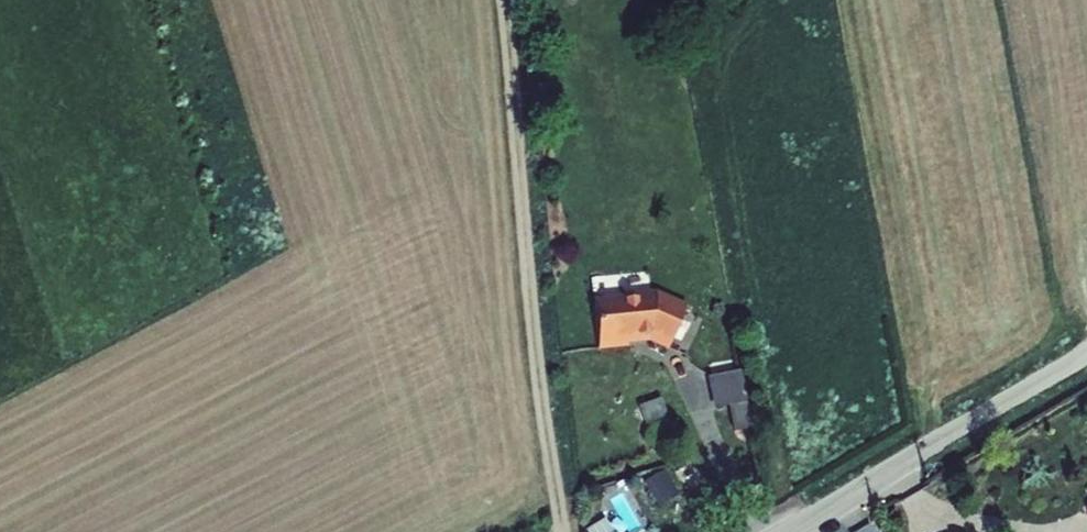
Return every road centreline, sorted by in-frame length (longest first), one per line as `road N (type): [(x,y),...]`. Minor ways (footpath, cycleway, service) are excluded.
road 1 (track): [(564,531),(522,264),(501,0)]
road 2 (residential): [(787,531),(1064,365)]

